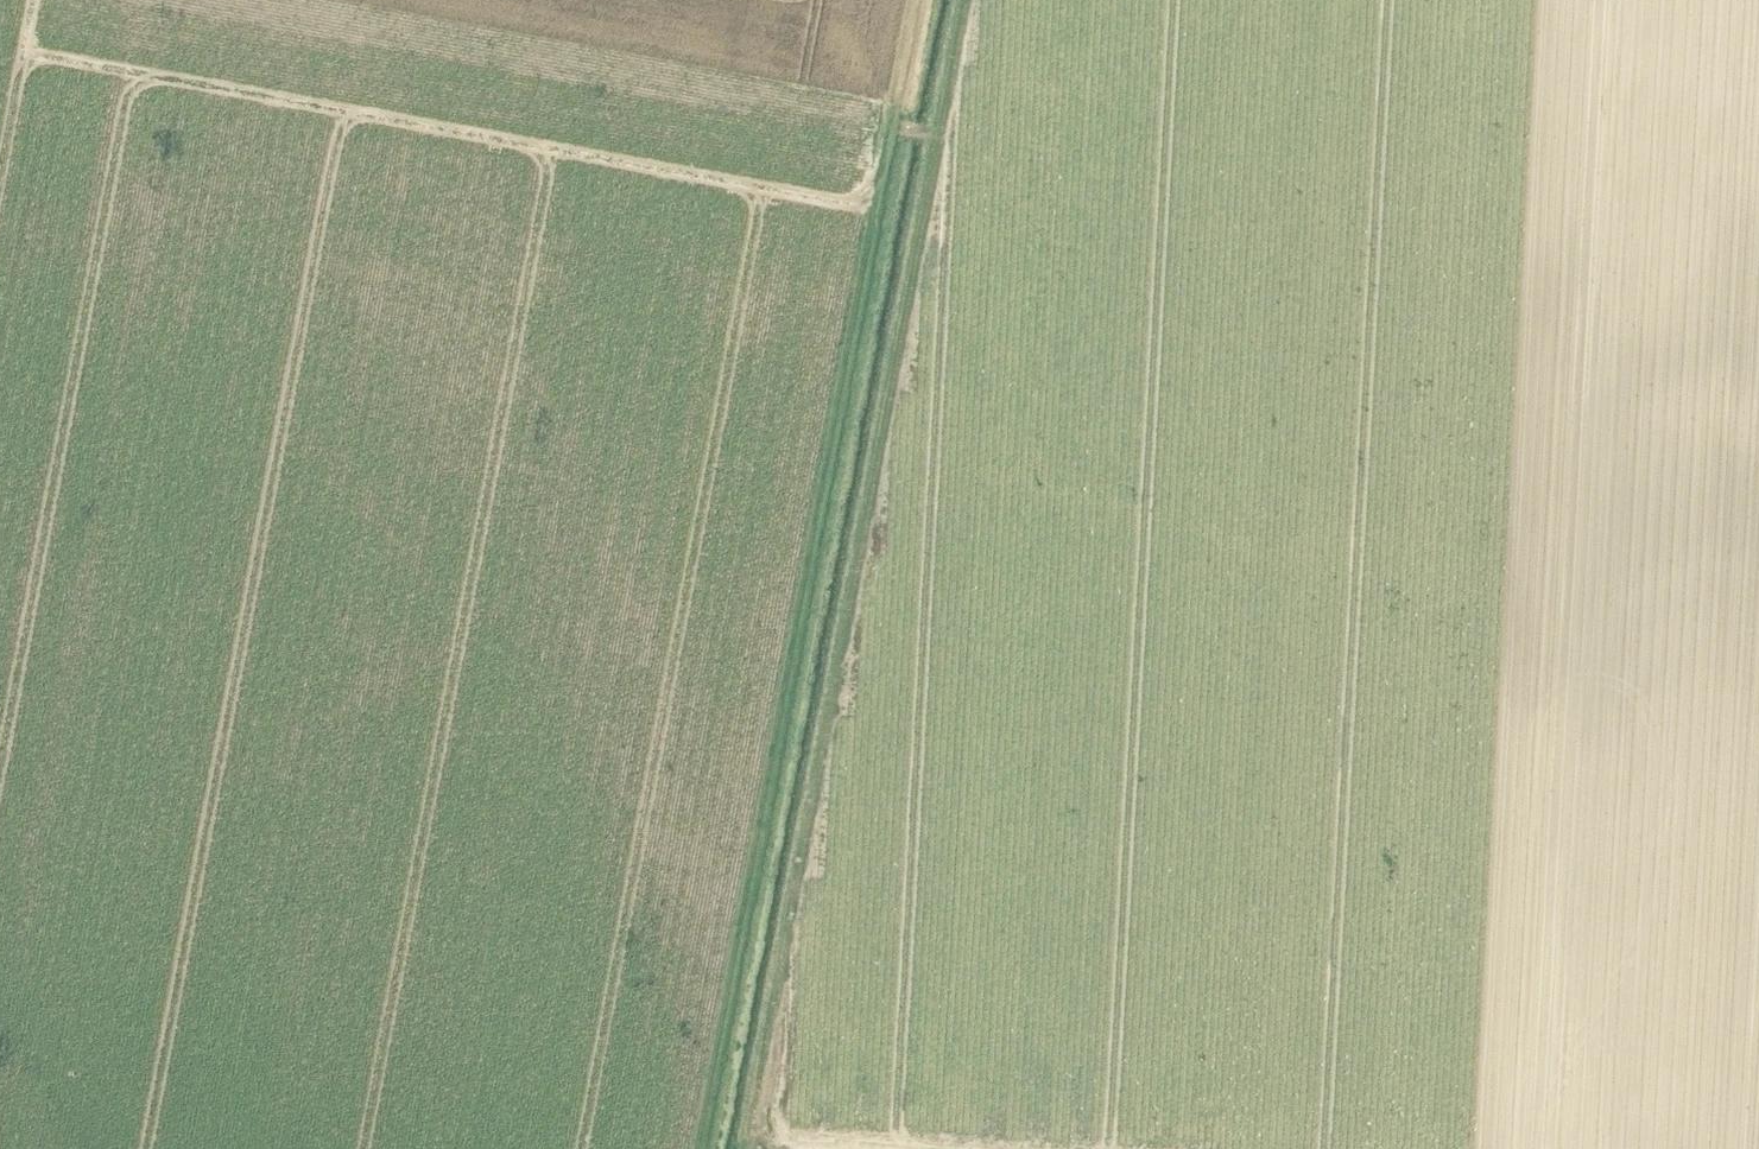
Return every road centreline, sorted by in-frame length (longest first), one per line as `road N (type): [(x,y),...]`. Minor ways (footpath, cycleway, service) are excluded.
road 1 (track): [(704,1148),(920,0)]

